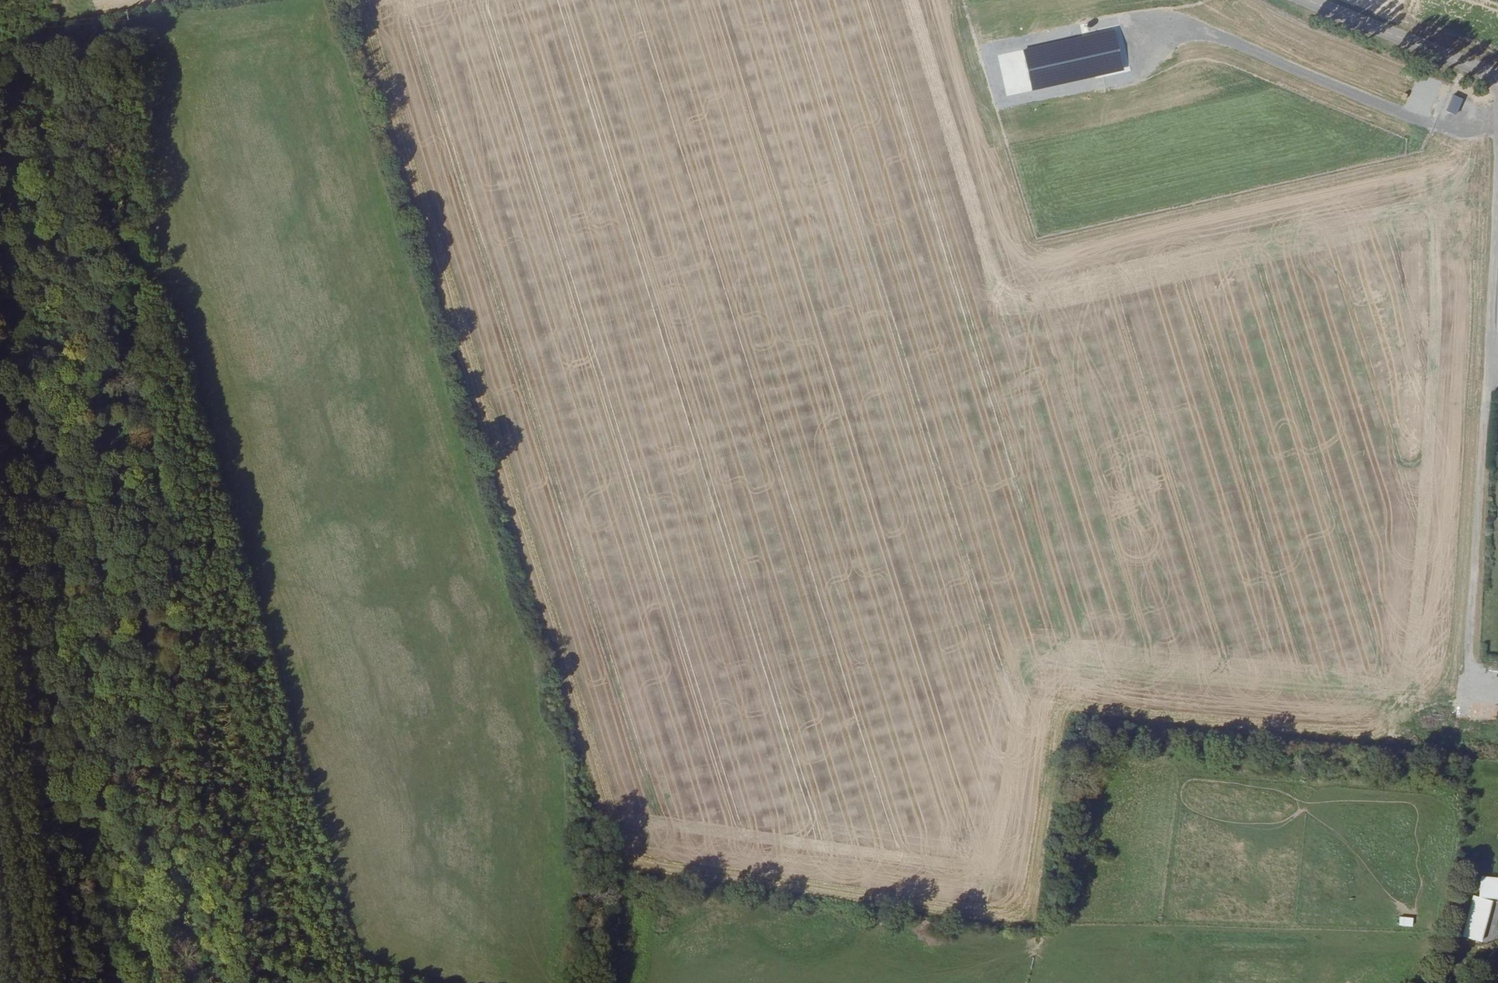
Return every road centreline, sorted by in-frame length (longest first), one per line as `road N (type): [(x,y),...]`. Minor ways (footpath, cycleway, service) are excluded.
road 1 (tertiary): [(1497,78),(1308,0)]

